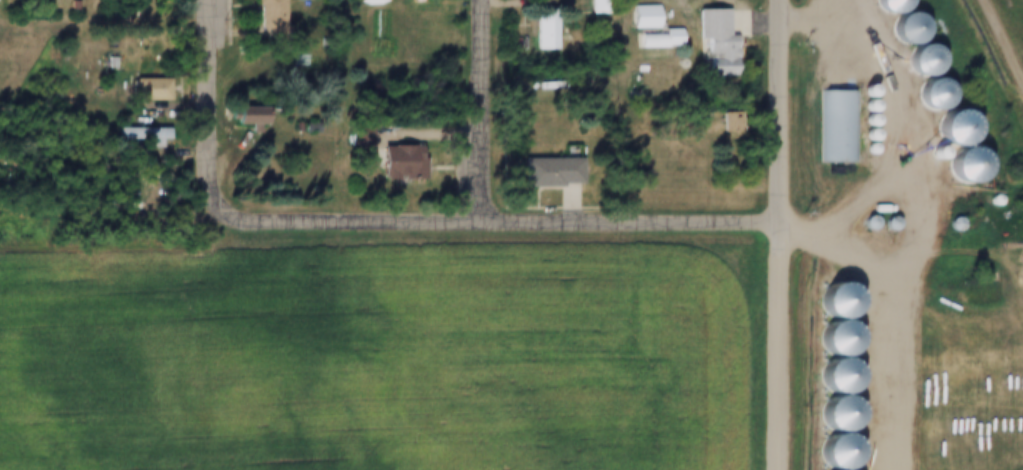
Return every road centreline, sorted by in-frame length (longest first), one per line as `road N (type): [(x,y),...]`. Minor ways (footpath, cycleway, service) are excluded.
road 1 (residential): [(786,220),(262,221),(226,206)]
road 2 (residential): [(786,220),(786,469)]
road 3 (residential): [(486,0),(486,221)]
road 4 (residential): [(785,0),(786,220)]
road 5 (residential): [(226,206),(213,169),(215,0)]

